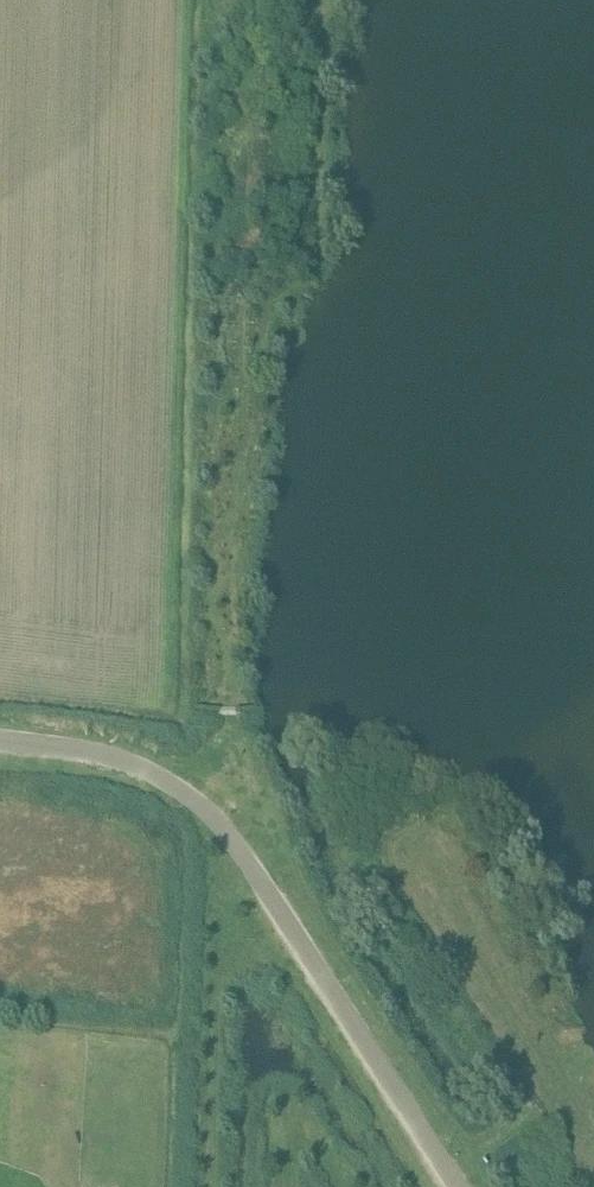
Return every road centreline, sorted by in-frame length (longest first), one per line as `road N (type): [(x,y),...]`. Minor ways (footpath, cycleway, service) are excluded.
road 1 (residential): [(459,1186),(236,844),(199,804),(145,770),(89,751),(0,740)]

